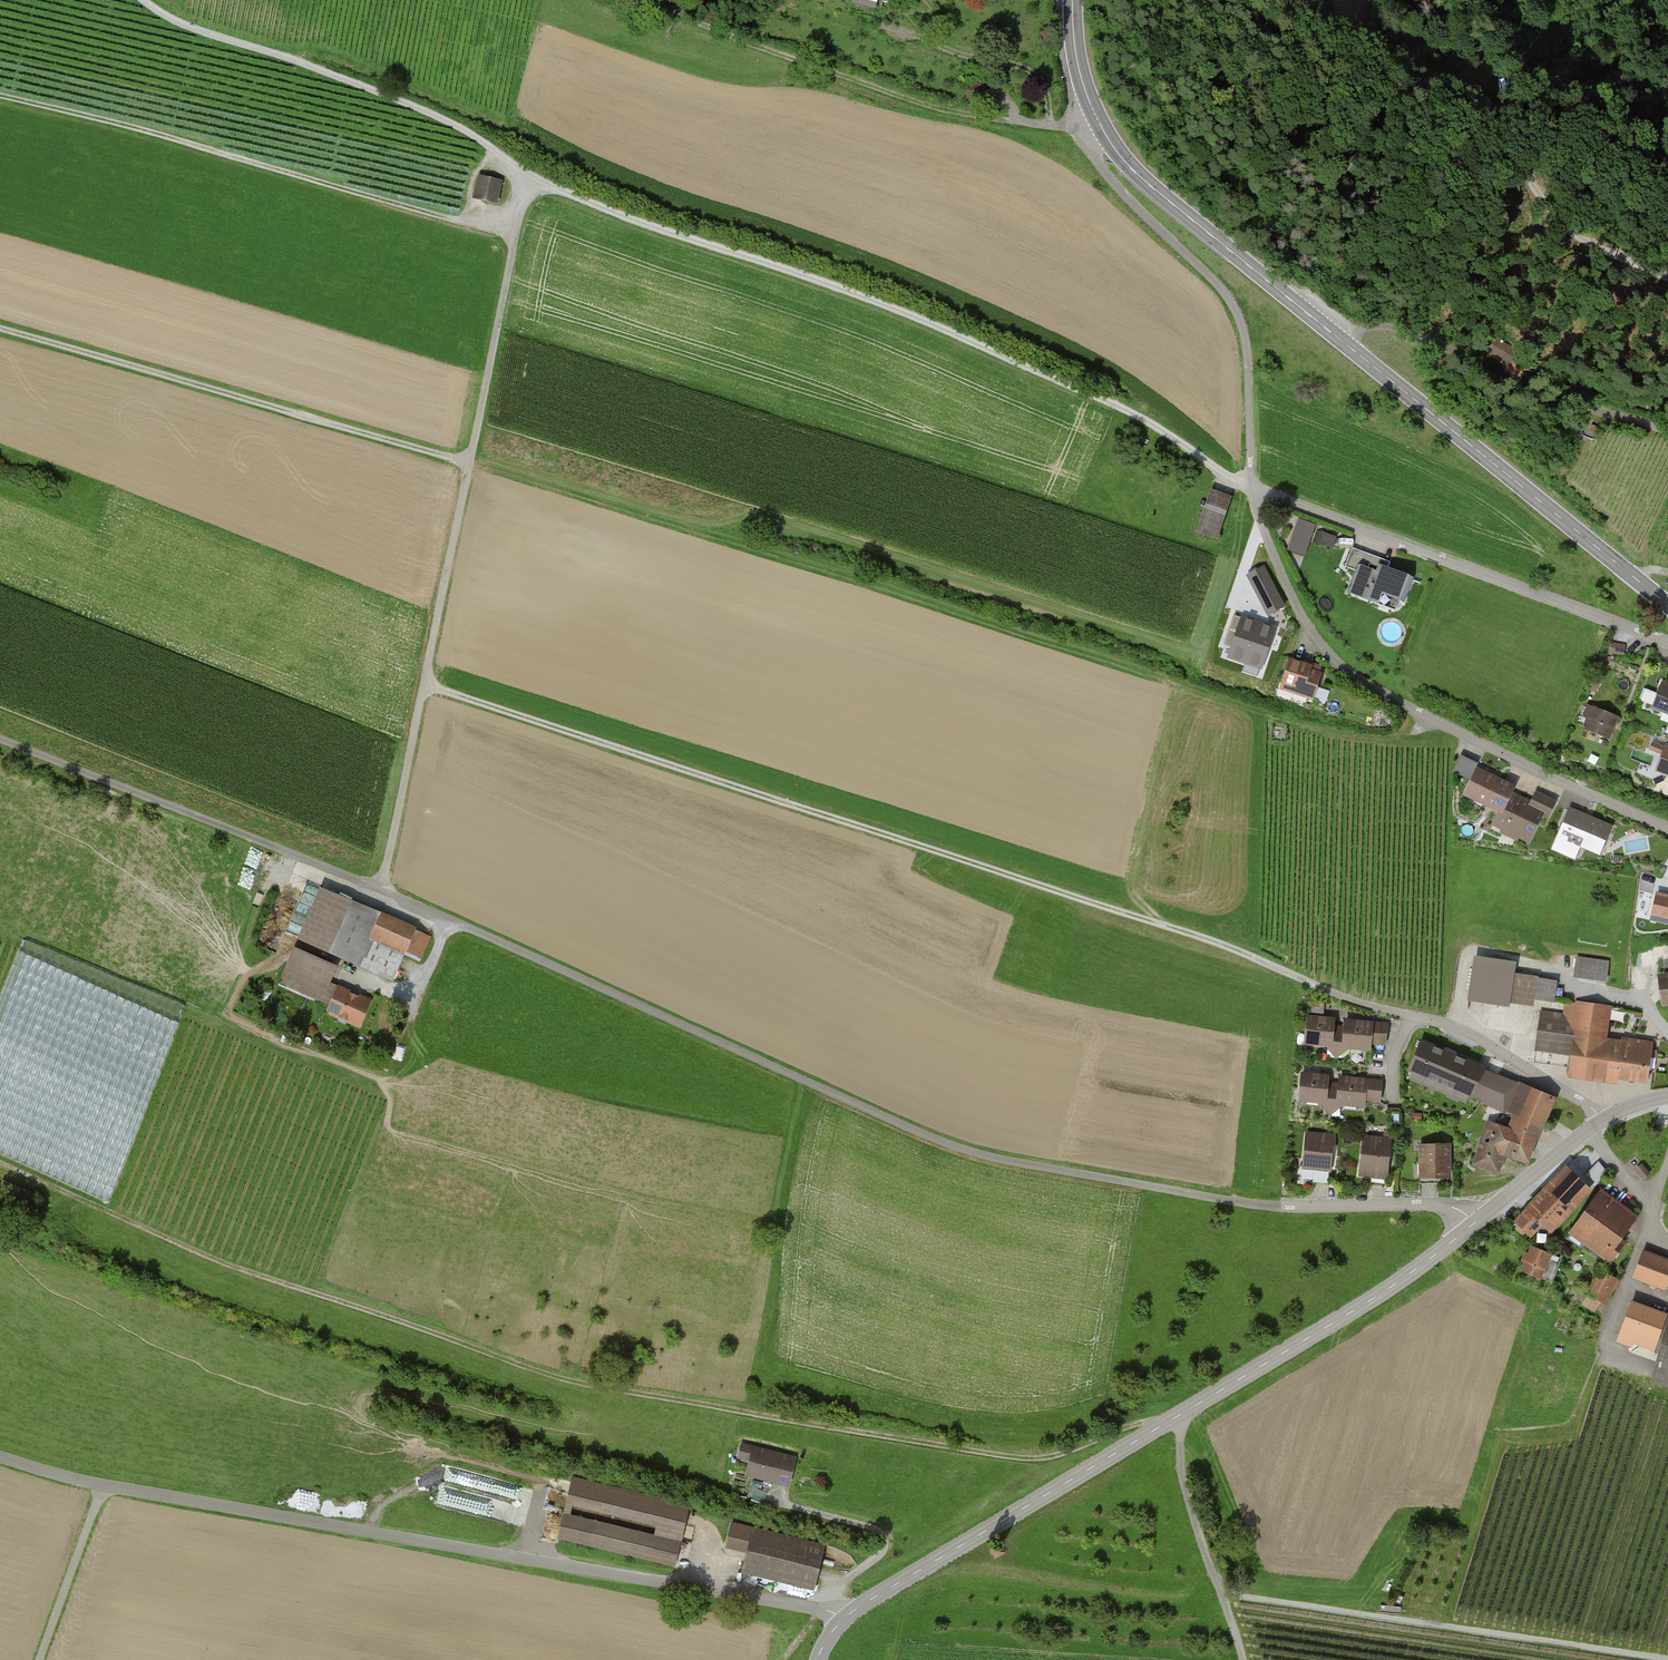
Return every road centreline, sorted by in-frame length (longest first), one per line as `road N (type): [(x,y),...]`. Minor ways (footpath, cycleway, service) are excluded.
road 1 (track): [(0,1162),(232,1266),(594,1387),(1020,1458),(1178,1417),(1186,1490),(1243,1659)]
road 2 (track): [(143,0),(179,24),(444,119),(533,178),(643,224),(879,299),(1142,418),(1251,491)]
road 3 (unclassified): [(1474,1223),(1443,1205),(1283,1207),(975,1152),(381,889)]
road 4 (track): [(424,684),(1123,909),(1396,1014)]
road 5 (residential): [(1667,641),(1251,491),(1300,618),(1344,668),(1667,831)]
road 6 (track): [(1123,909),(1165,683),(468,462)]
road 7 (primary): [(1073,0),(1085,91),(1134,171),(1667,604)]
road 8 (tertiary): [(842,1620),(822,1610),(103,1486),(0,1453)]
road 9 (tertiary): [(1474,1223),(1350,1313),(842,1620)]
road 10 (track): [(381,889),(521,205),(533,178)]
road 11 (track): [(514,238),(0,95)]
road 12 (track): [(0,330),(468,462)]
road 13 (track): [(1667,278),(1593,248),(1558,220),(1495,131),(1286,0)]
road 14 (track): [(1222,1595),(1667,1659)]
road 15 (track): [(1106,134),(1090,151),(1100,166),(1224,291),(1242,325),(1251,491)]
road 16 (track): [(381,889),(0,740)]
road 17 (track): [(1021,119),(899,96),(684,17),(660,0)]
road 18 (track): [(1345,343),(1366,328),(1409,331),(1521,386),(1667,432)]
road 19 (track): [(1667,1034),(1645,1003),(1571,984),(1560,968),(1470,952),(1459,1032)]
road 20 (track): [(1165,683),(1373,739),(1411,733),(1432,719)]
road 21 (track): [(828,1091),(876,829)]
road 22 (track): [(822,1610),(840,1584),(889,1548),(890,1534),(759,1495)]
road 23 (residential): [(1602,1121),(1459,1032),(1396,1014)]
road 24 (track): [(1444,96),(1566,128),(1667,133)]
road 25 (track): [(1048,125),(1050,96),(1035,76),(894,27)]
road 26 (track): [(41,1659),(103,1486)]
road 27 (tertiary): [(1602,1121),(1474,1223)]

